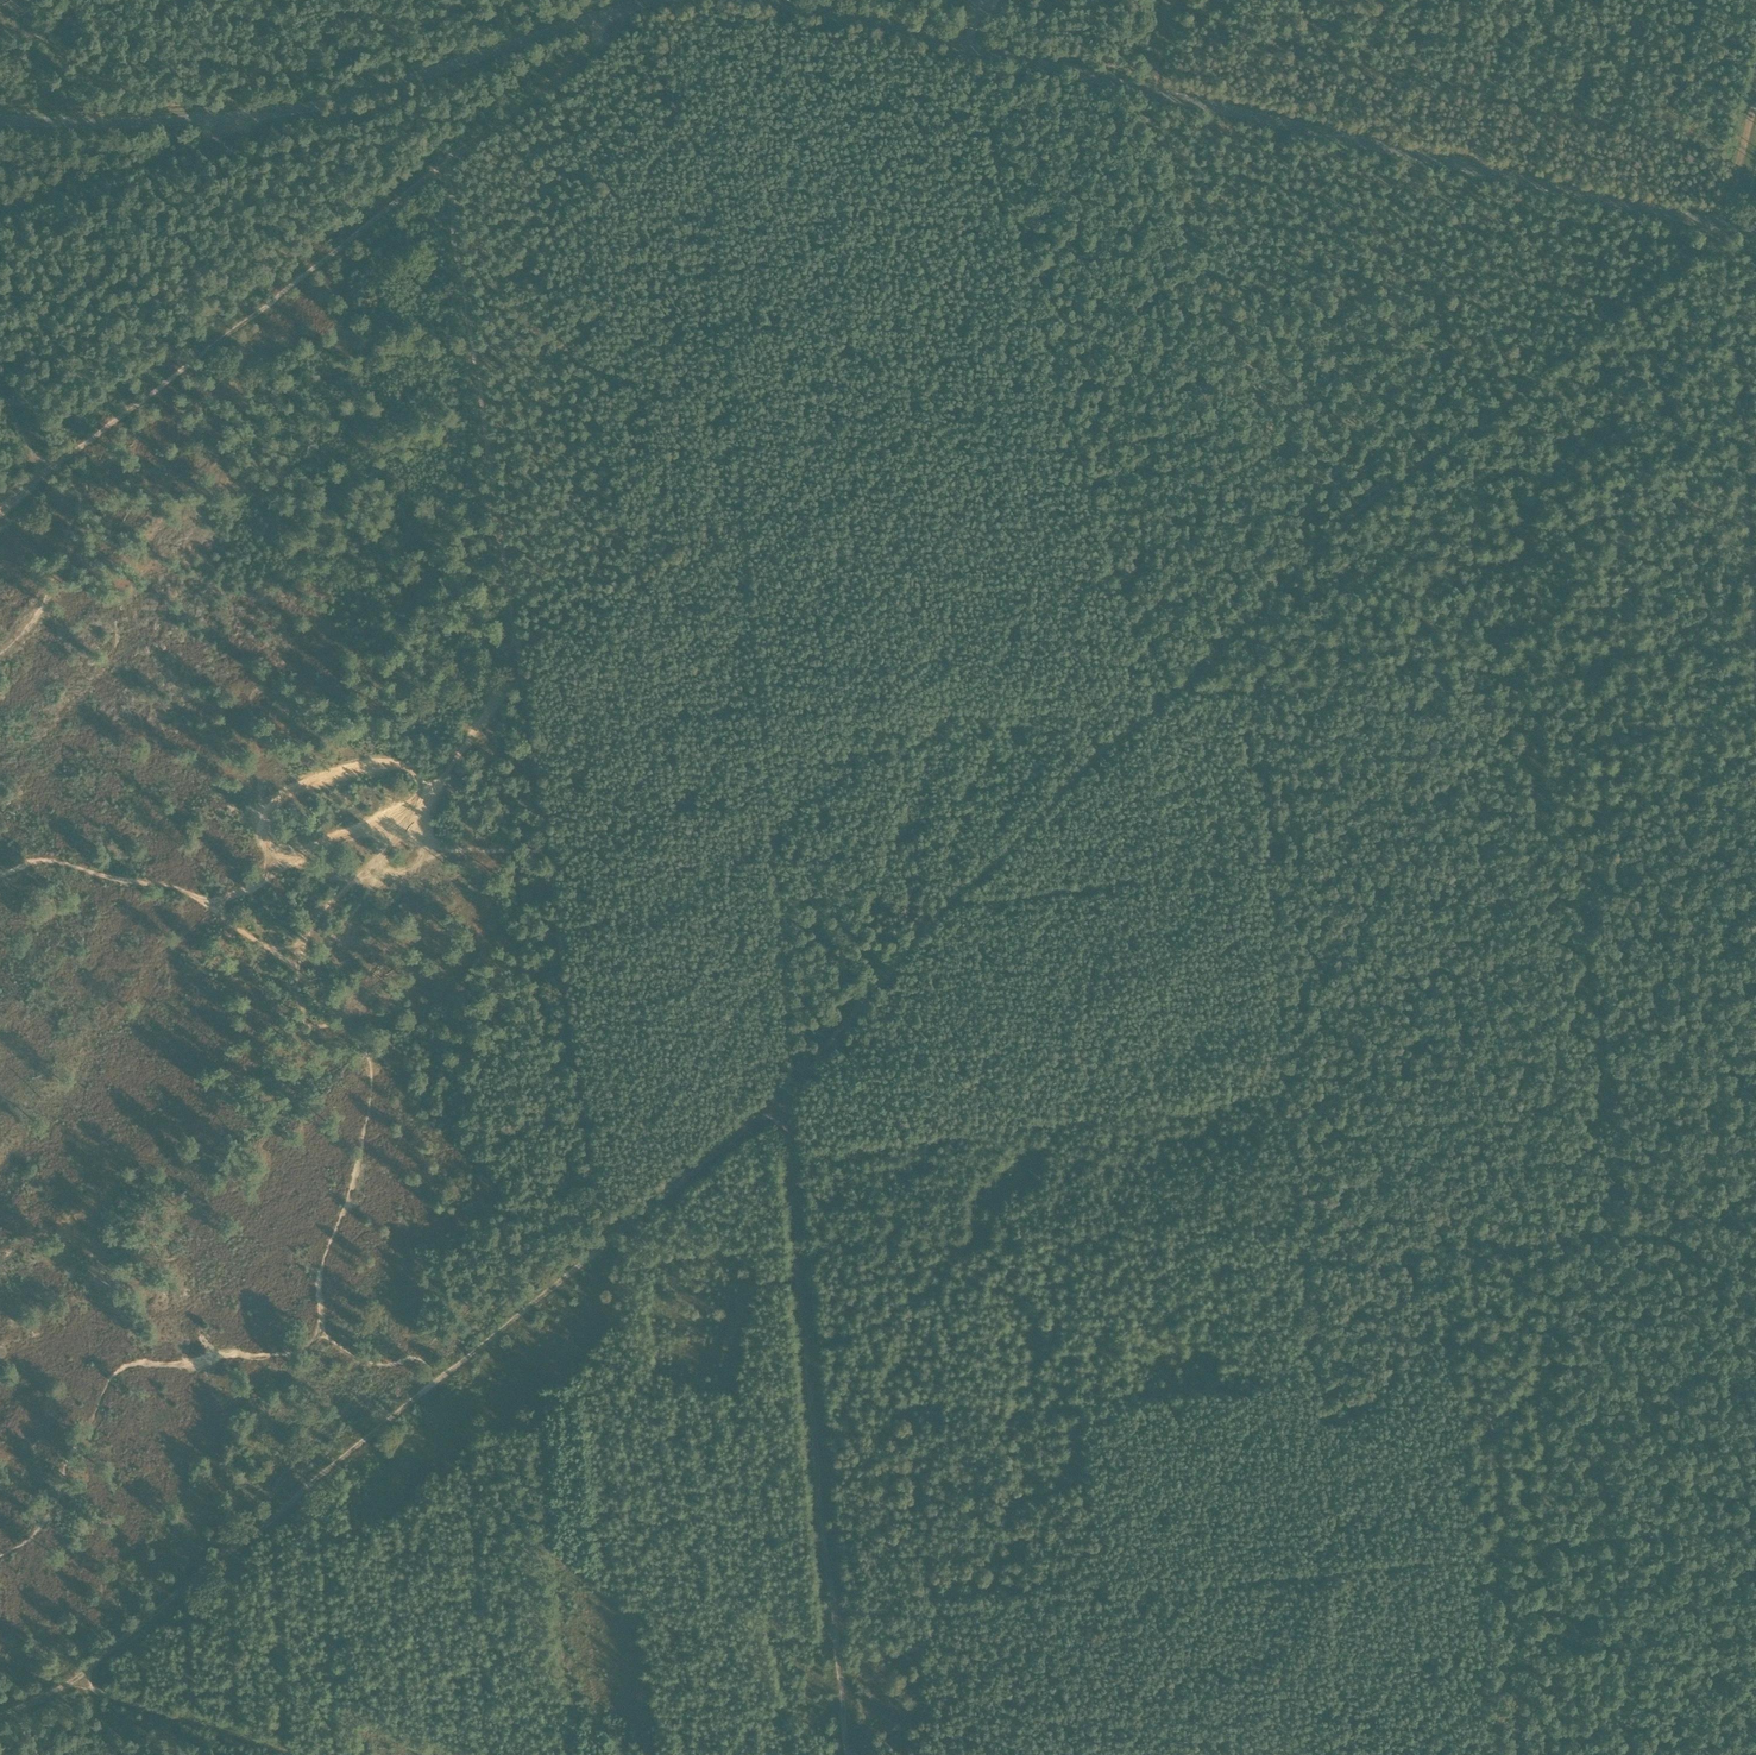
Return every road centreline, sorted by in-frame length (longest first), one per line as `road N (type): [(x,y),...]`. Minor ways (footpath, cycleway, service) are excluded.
road 1 (track): [(791,1090),(948,903),(1074,776),(1341,529),(1725,219),(1755,100)]
road 2 (unclassified): [(1755,219),(1685,213),(767,0)]
road 3 (track): [(610,1234),(77,1681),(0,1717)]
road 4 (track): [(52,469),(658,0)]
road 5 (track): [(550,841),(443,165)]
road 6 (unclassified): [(654,0),(310,106),(192,121),(0,121)]
road 7 (track): [(791,1090),(783,1119),(848,1754)]
road 8 (track): [(550,841),(596,1203),(610,1234)]
road 9 (track): [(77,1681),(297,1754)]
road 10 (track): [(610,1234),(791,1090)]
road 11 (track): [(1755,40),(1578,0)]

